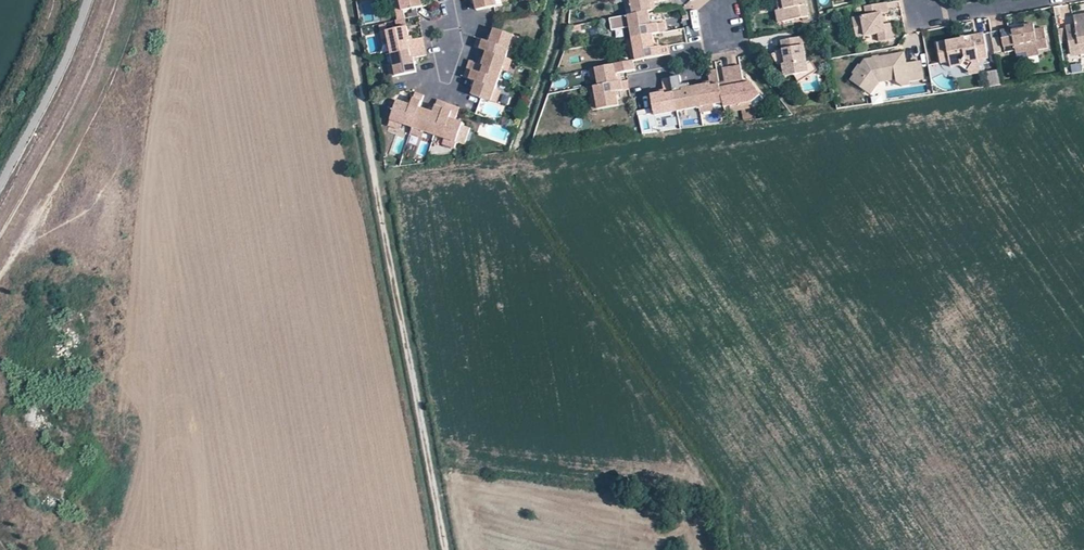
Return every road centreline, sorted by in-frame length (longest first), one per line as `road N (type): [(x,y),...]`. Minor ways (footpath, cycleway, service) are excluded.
road 1 (track): [(447,549),(341,0)]

